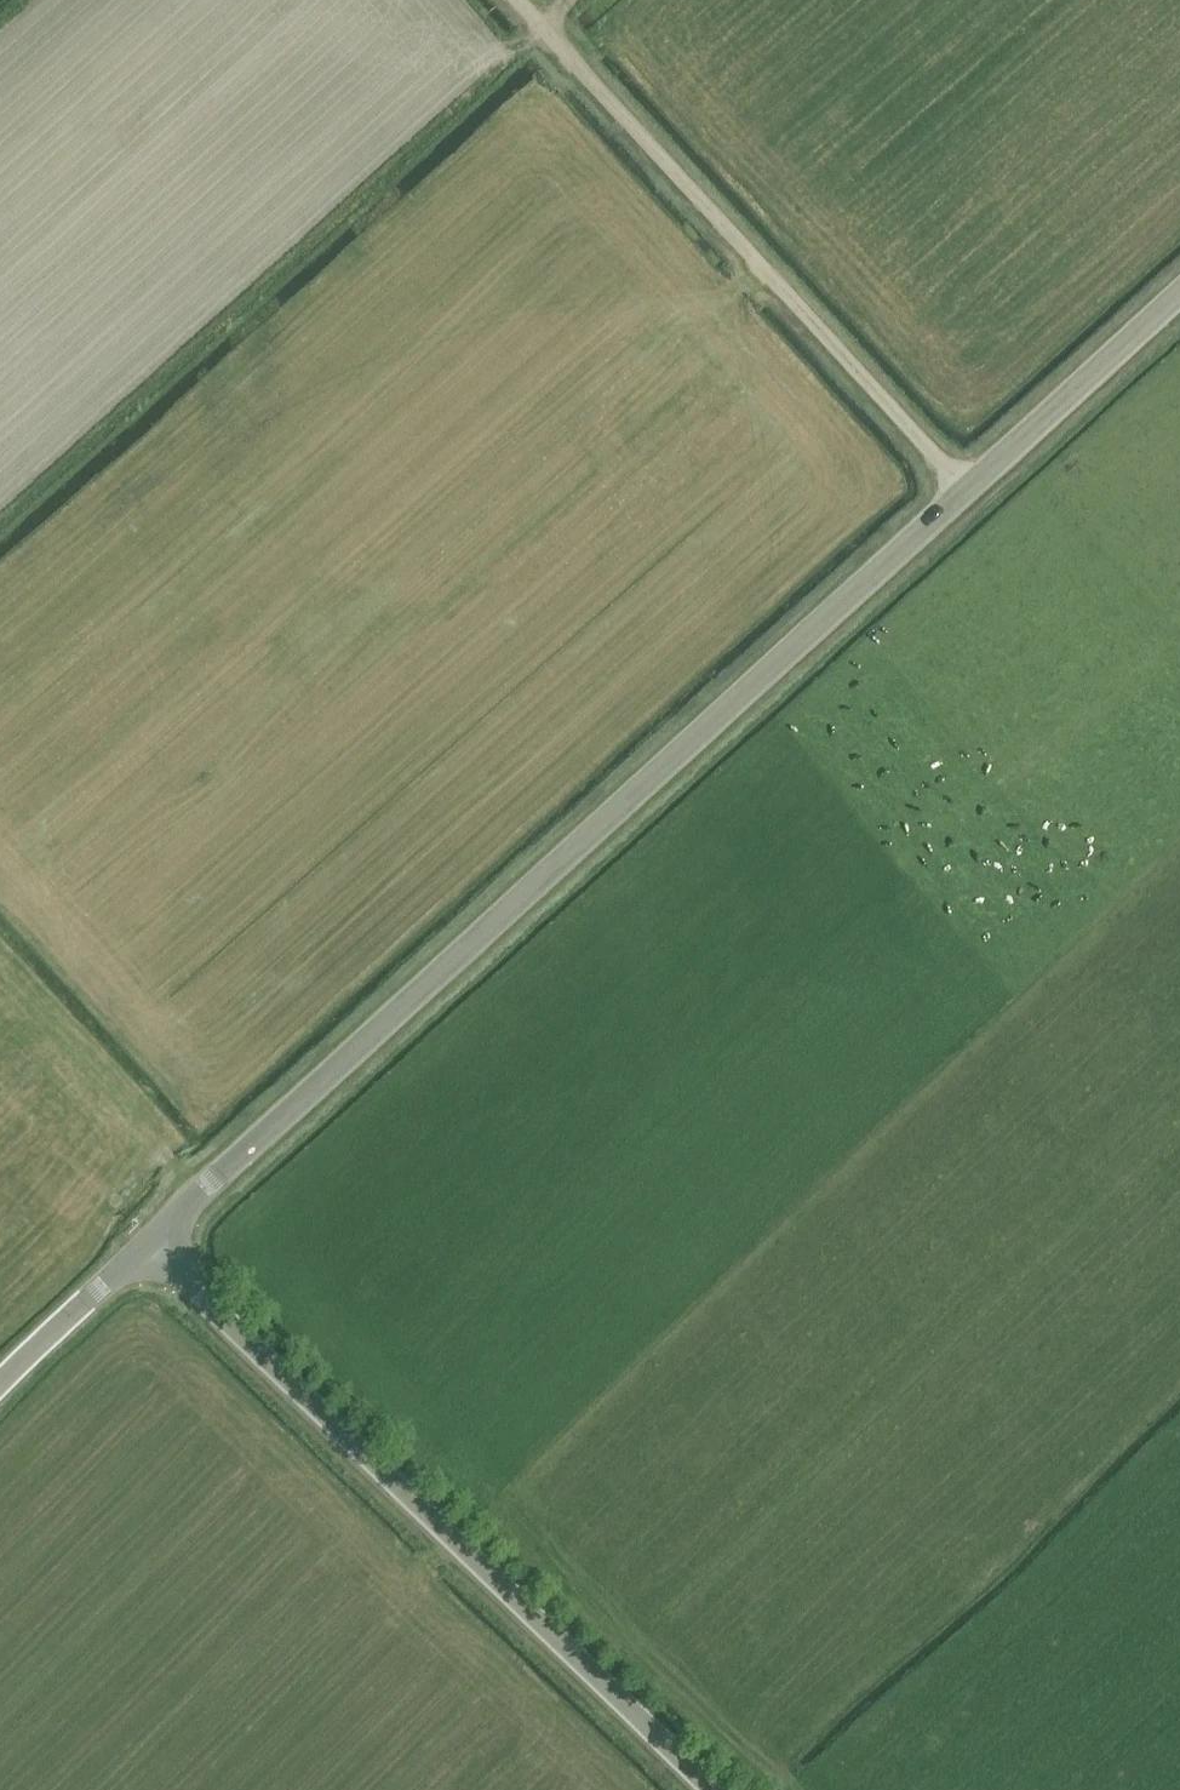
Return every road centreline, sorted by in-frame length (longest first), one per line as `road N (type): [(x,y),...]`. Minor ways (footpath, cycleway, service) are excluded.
road 1 (tertiary): [(151,1238),(1179,295)]
road 2 (tertiary): [(704,1789),(151,1238)]
road 3 (tertiary): [(0,1385),(151,1238)]

